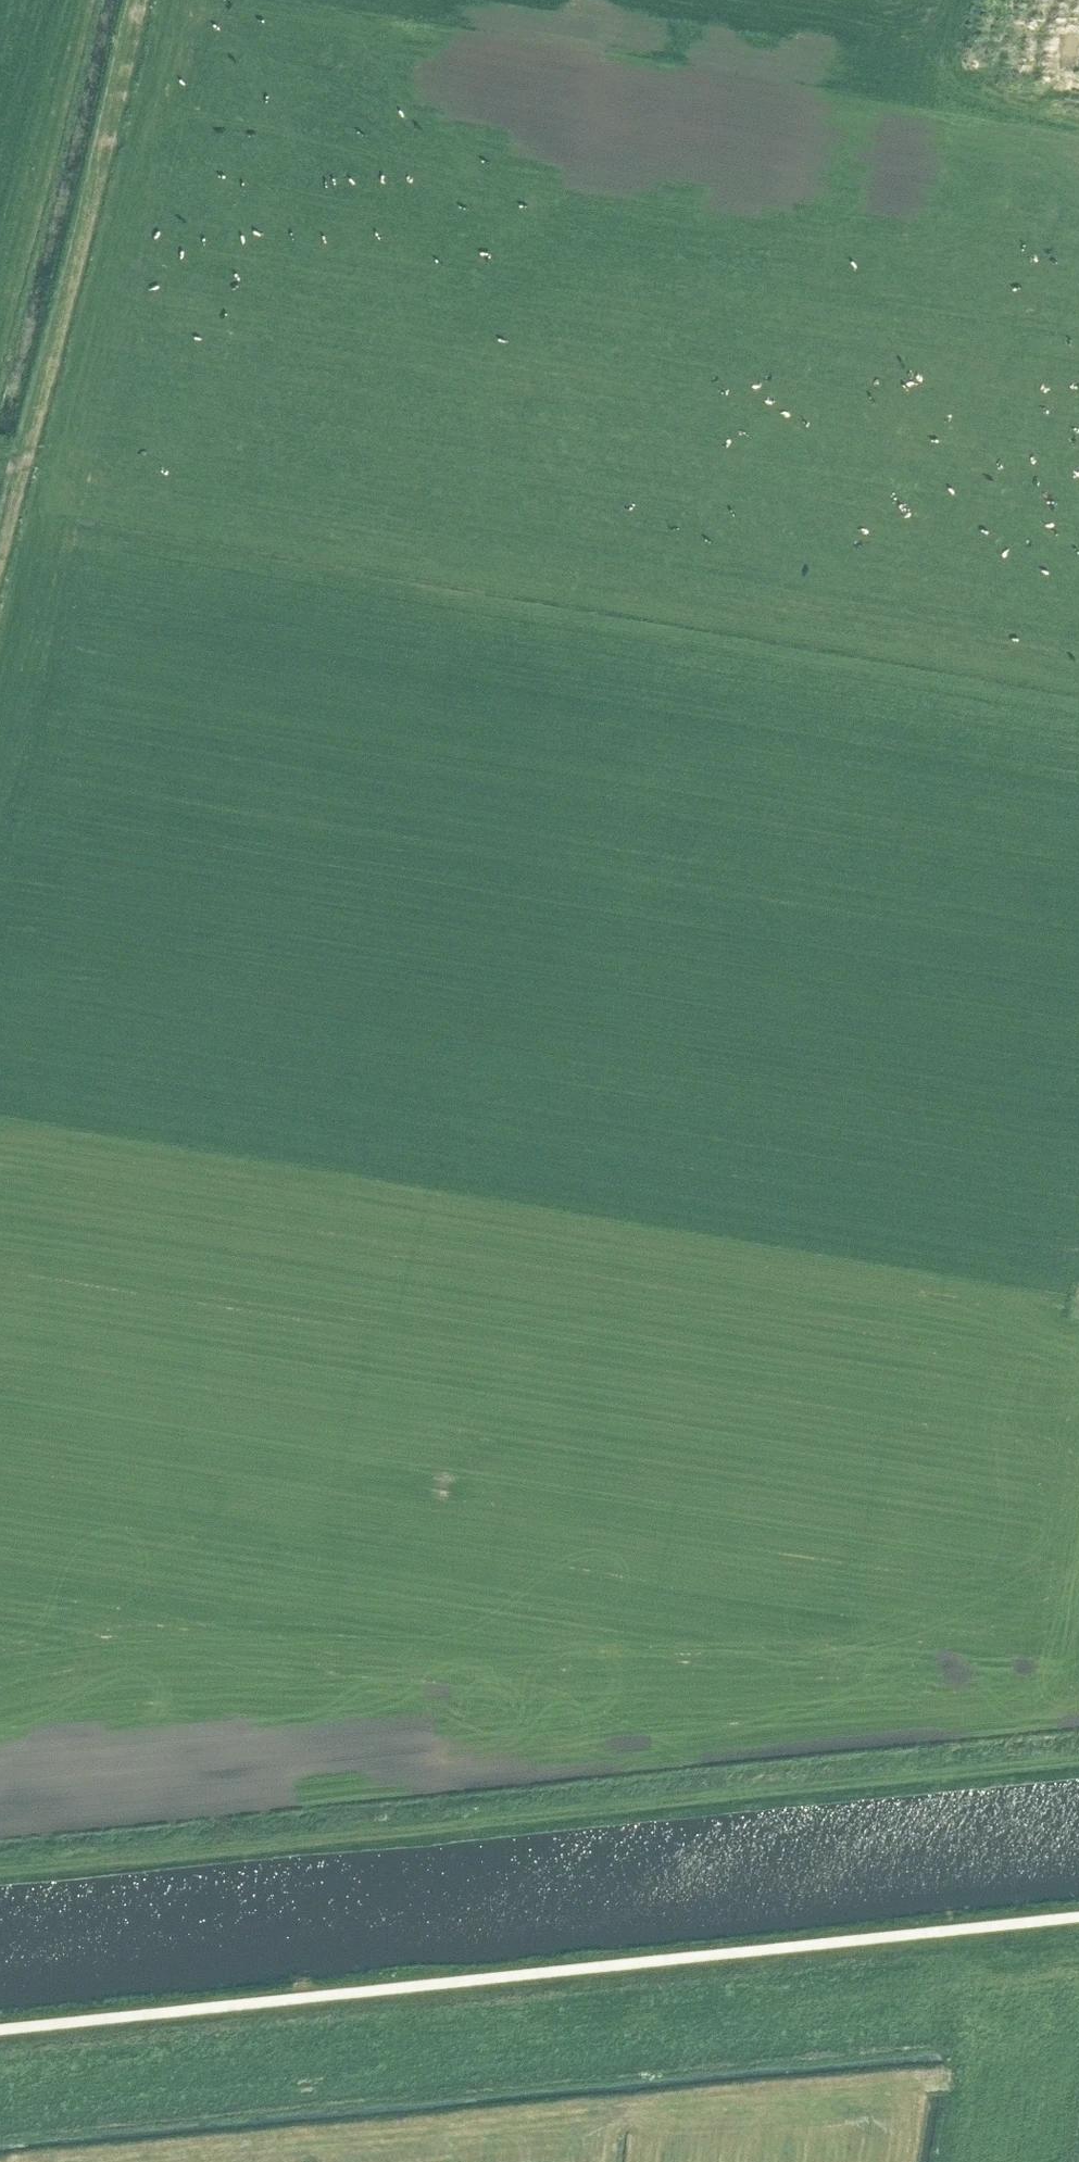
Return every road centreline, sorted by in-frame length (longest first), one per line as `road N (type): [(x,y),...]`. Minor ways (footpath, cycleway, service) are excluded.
road 1 (track): [(0,1863),(1078,1760)]
road 2 (track): [(141,0),(0,561)]

